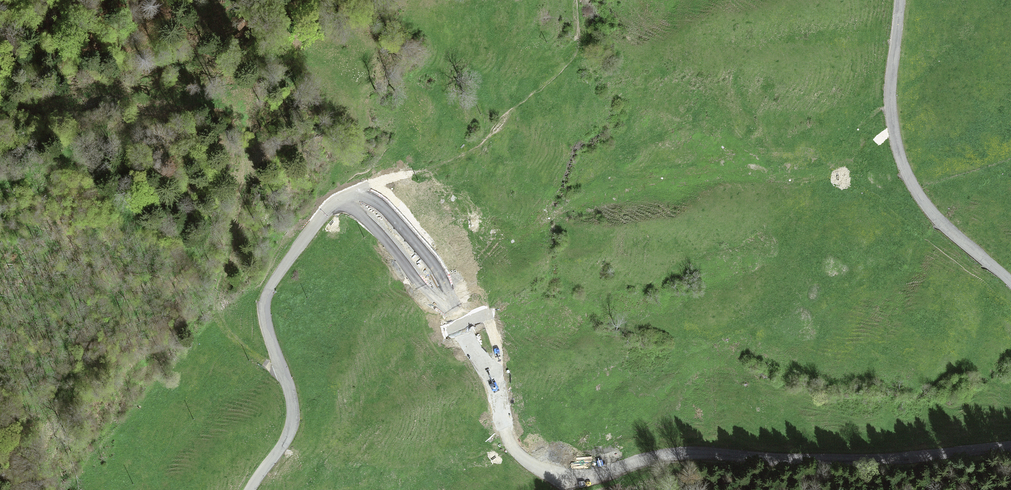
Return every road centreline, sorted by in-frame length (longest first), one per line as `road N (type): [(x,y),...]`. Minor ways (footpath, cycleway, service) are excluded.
road 1 (tertiary): [(1010,449),(781,460),(672,452),(589,477),(550,475),(509,440),(491,378),(452,291),(384,208),(352,194),(301,242),(266,297),(268,331),(294,411),(285,443),(250,489)]
road 2 (track): [(287,382),(233,337),(220,315),(246,158),(242,129),(227,106),(92,100),(0,117)]
road 3 (tertiary): [(901,0),(890,110),(907,175),(929,209),(1010,283)]

